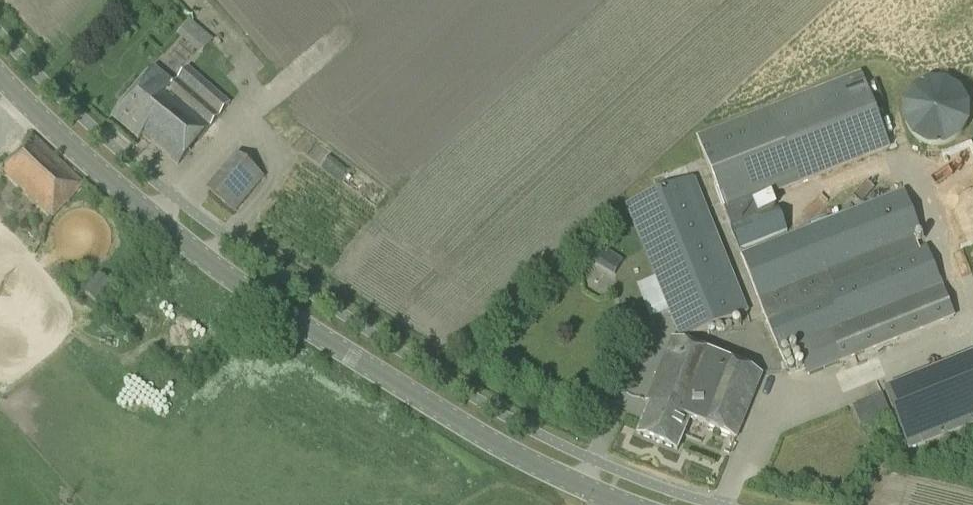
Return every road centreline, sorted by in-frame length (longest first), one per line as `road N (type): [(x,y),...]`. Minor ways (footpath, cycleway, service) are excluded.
road 1 (secondary): [(0,76),(199,257),(342,355),(474,432),(628,504)]

